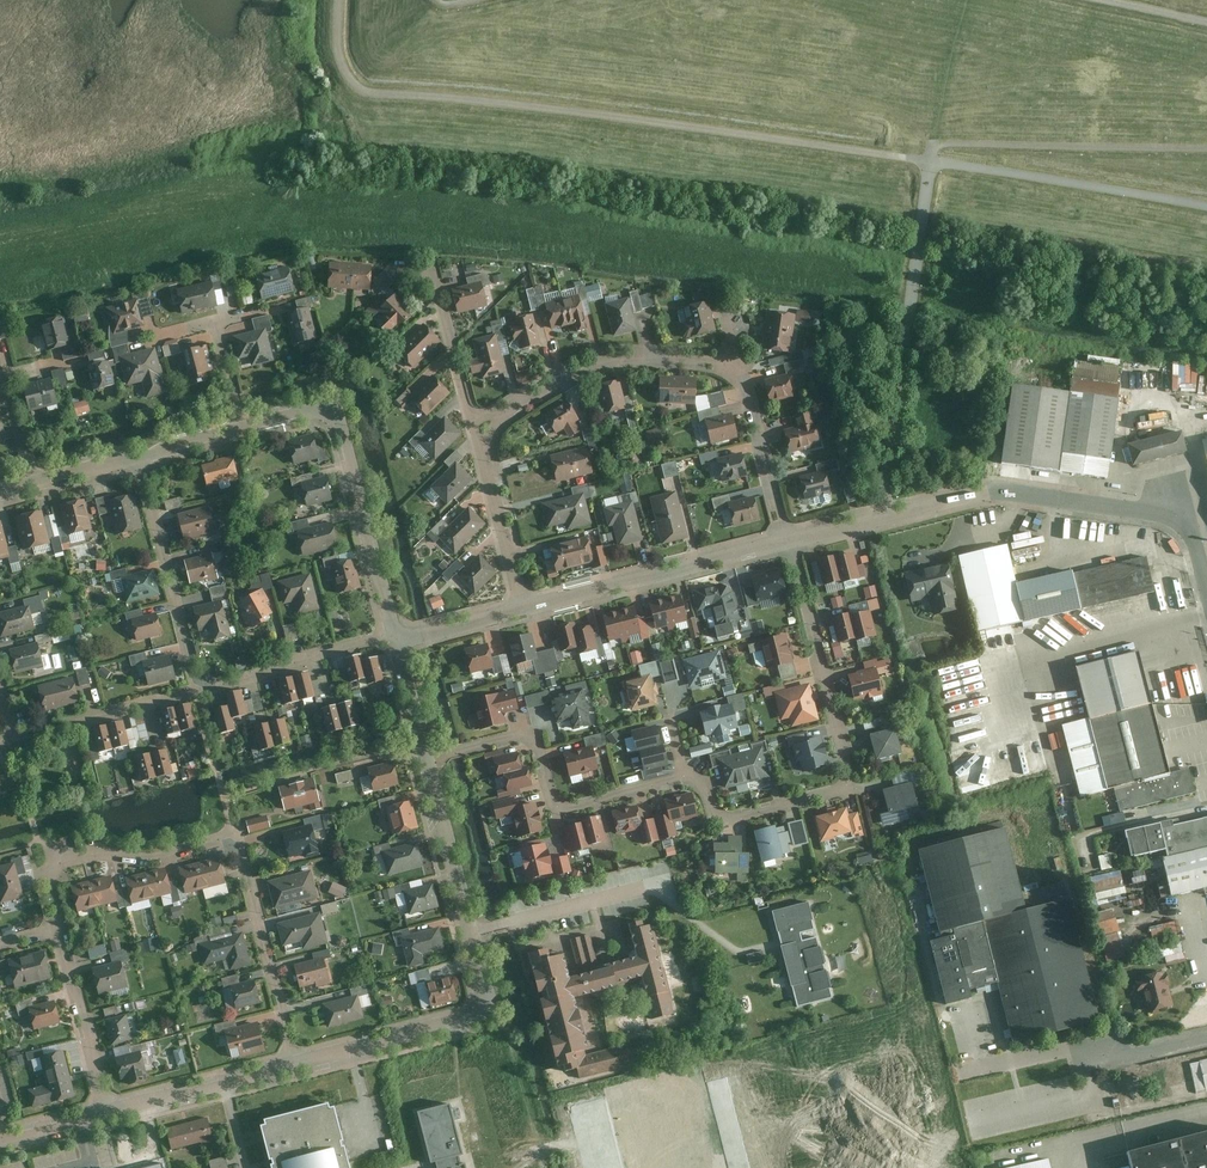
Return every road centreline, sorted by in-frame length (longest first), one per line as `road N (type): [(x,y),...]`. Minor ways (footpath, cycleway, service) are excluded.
road 1 (residential): [(294,1064),(235,836),(153,859),(99,854),(47,867),(63,931)]
road 2 (residential): [(1206,587),(1195,538),(1174,519),(996,493),(788,543)]
road 3 (residential): [(426,759),(488,1011),(294,1064)]
road 4 (residential): [(684,780),(702,776),(715,820),(851,785),(788,543)]
road 5 (residential): [(426,759),(533,733),(555,812),(684,780)]
road 6 (residential): [(394,636),(335,416),(319,411),(244,430)]
road 7 (residential): [(742,377),(710,364),(605,364),(501,423),(484,466)]
road 8 (residential): [(788,543),(523,608)]
road 9 (residential): [(196,691),(139,459)]
road 10 (residential): [(394,636),(196,691)]
road 11 (residential): [(484,466),(431,274)]
road 12 (residential): [(294,1064),(105,1115)]
road 13 (residential): [(196,691),(13,739)]
road 14 (residential): [(63,931),(105,1115)]
road 15 (residential): [(788,543),(742,377)]
road 16 (residential): [(484,466),(523,608)]
road 17 (residential): [(523,608),(396,643)]

